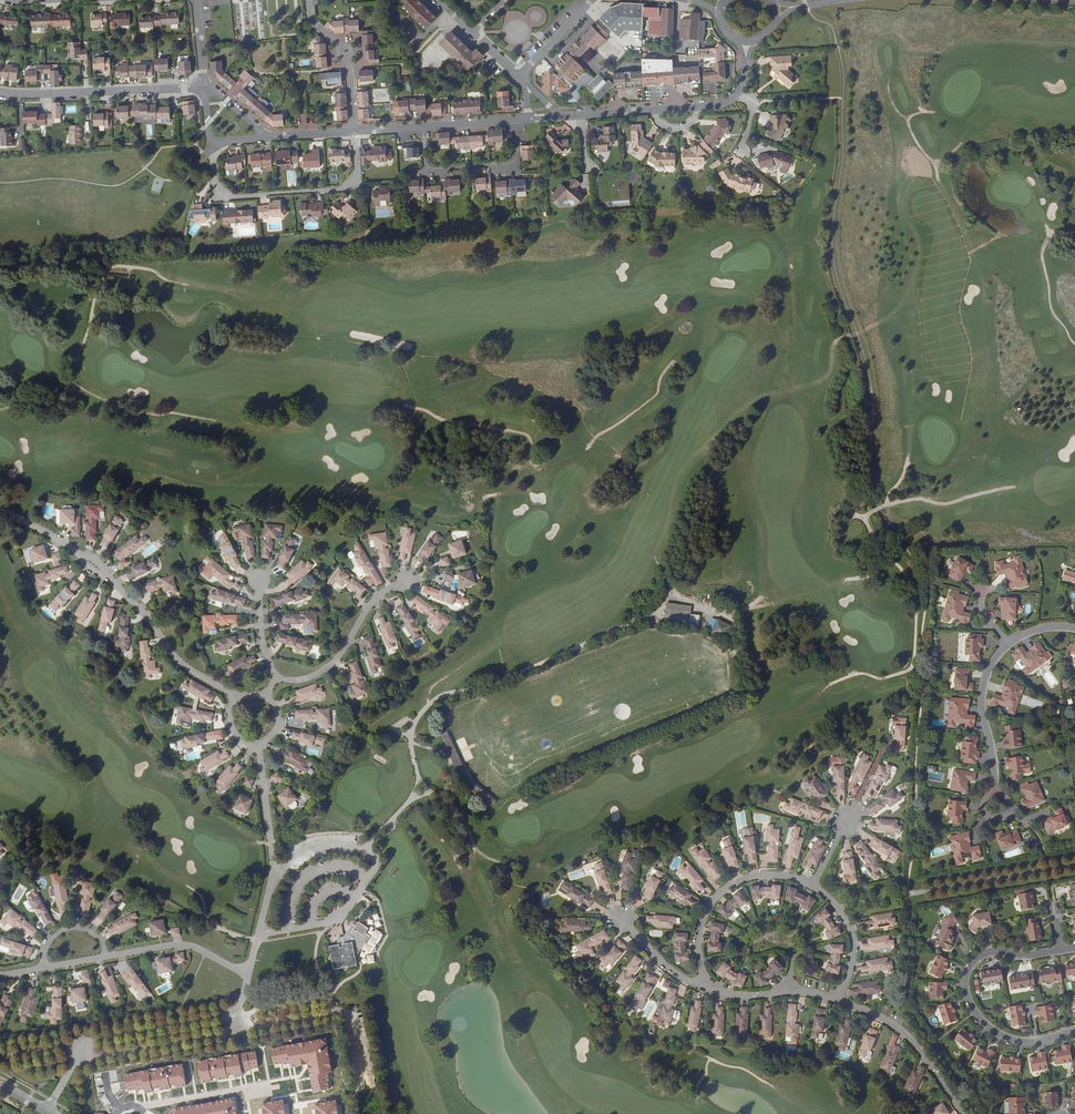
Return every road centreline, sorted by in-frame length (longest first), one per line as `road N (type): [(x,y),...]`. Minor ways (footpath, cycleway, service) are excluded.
road 1 (residential): [(239,700),(176,659),(85,558),(0,512)]
road 2 (unclassified): [(1059,950),(977,956),(964,966),(959,991),(982,1029),(1008,1041),(1037,1043),(1074,1030)]
road 3 (residential): [(1074,628),(1053,624),(1001,643),(981,680),(996,807)]
road 4 (residential): [(354,131),(357,180),(343,189),(228,196),(216,184),(209,143)]
road 5 (residential): [(248,975),(271,879),(258,743)]
road 6 (tertiary): [(0,93),(204,88)]
road 7 (residential): [(706,989),(698,940),(711,902),(751,876),(812,886)]
road 8 (unclassified): [(74,1062),(239,1030),(237,1014)]
road 9 (unclassified): [(237,1014),(87,1042),(74,1062)]
road 10 (residential): [(837,1001),(900,1030),(964,1113)]
road 11 (residential): [(422,126),(429,168),(503,165),(516,154),(514,119)]
road 12 (residential): [(275,677),(305,678),(330,664),(370,604),(400,583)]
road 13 (residential): [(115,1113),(268,1089)]
road 14 (residential): [(248,975),(178,944),(107,956)]
road 15 (residential): [(308,0),(314,23),(345,53),(354,131)]
road 16 (residential): [(706,989),(807,992),(837,1001)]
road 17 (residential): [(812,886),(850,929),(850,969),(837,1001)]

